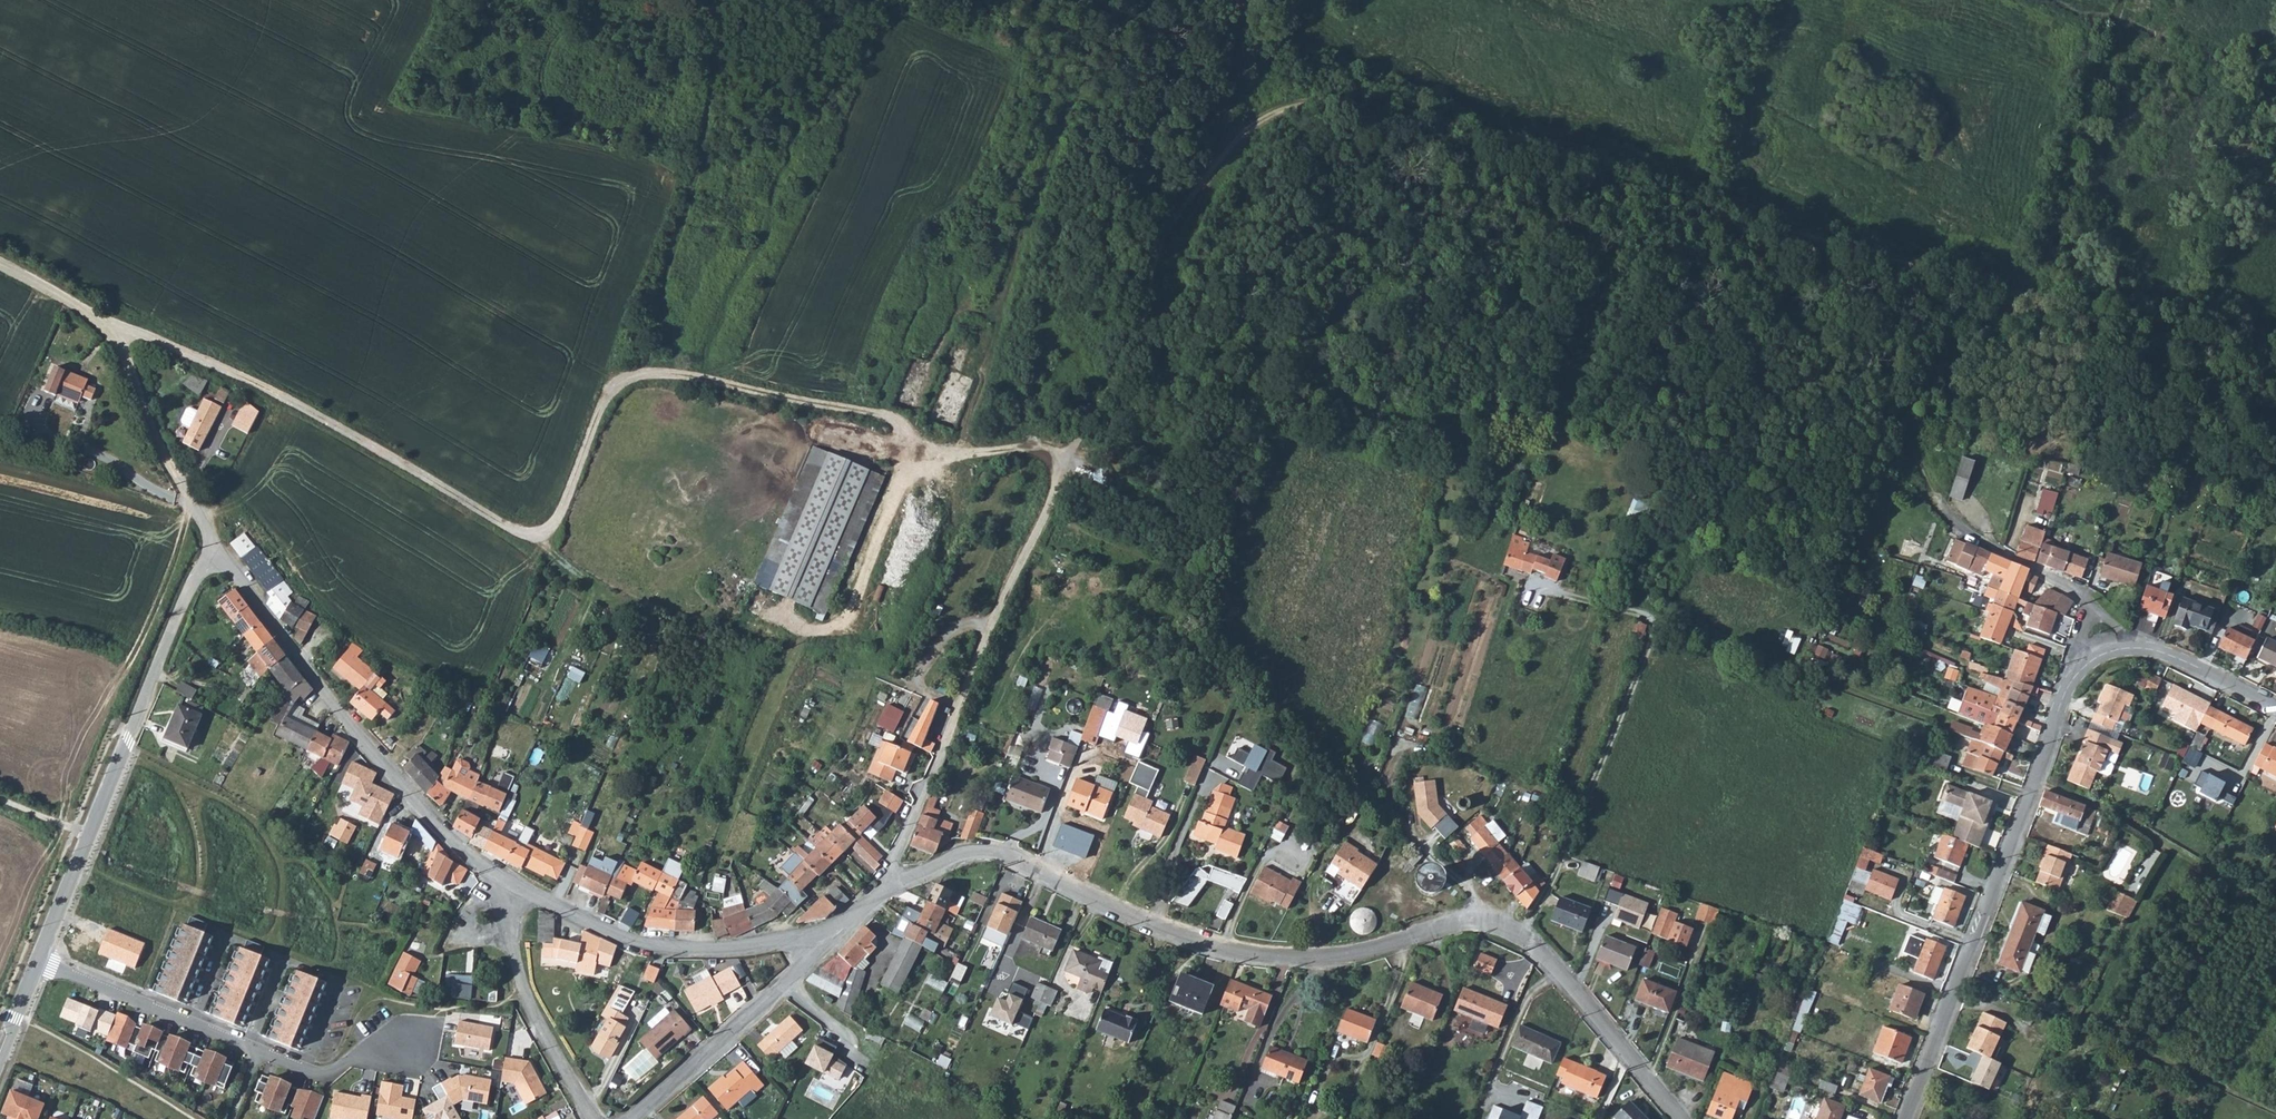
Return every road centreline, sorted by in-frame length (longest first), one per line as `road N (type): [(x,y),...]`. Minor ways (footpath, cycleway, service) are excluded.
road 1 (track): [(102,323),(201,357),(526,535),(551,531),(560,518),(601,399),(623,376),(687,378),(890,419),(907,433),(911,459),(858,617),(838,632),(803,627)]
road 2 (residential): [(1681,1118),(1555,963),(1519,930),(1490,919),(1324,957),(1218,947),(1128,915),(998,852),(942,863),(888,891)]
road 3 (residential): [(1904,1118),(2075,675)]
road 4 (residential): [(518,884),(449,841),(241,580),(214,560)]
road 5 (residential): [(214,560),(194,583),(37,962)]
road 6 (track): [(1541,590),(1711,635),(1941,723)]
road 7 (track): [(963,701),(1104,390),(1146,323)]
road 8 (residential): [(37,962),(328,1072),(392,1037),(409,1041)]
road 9 (track): [(1522,933),(1556,877),(1656,619)]
road 10 (track): [(193,508),(102,323),(0,263)]
road 11 (residential): [(816,934),(724,949),(664,947),(621,936),(518,884)]
road 12 (track): [(2121,0),(2019,293)]
road 13 (track): [(1146,323),(1158,251),(1208,167),(1238,135),(1298,110)]
road 14 (track): [(2034,781),(2117,814),(2275,915)]
road 15 (residential): [(816,934),(807,956),(634,1118)]
road 16 (residential): [(518,884),(509,918),(525,994),(594,1118)]
road 17 (residential): [(2092,603),(2054,572),(1959,529),(1923,481)]
road 18 (residential): [(888,891),(963,701)]
road 19 (track): [(1208,167),(1250,16),(1207,0)]
road 20 (track): [(911,459),(1016,448),(1049,453),(1066,471)]
road 21 (residential): [(2135,648),(2176,656),(2275,707)]

